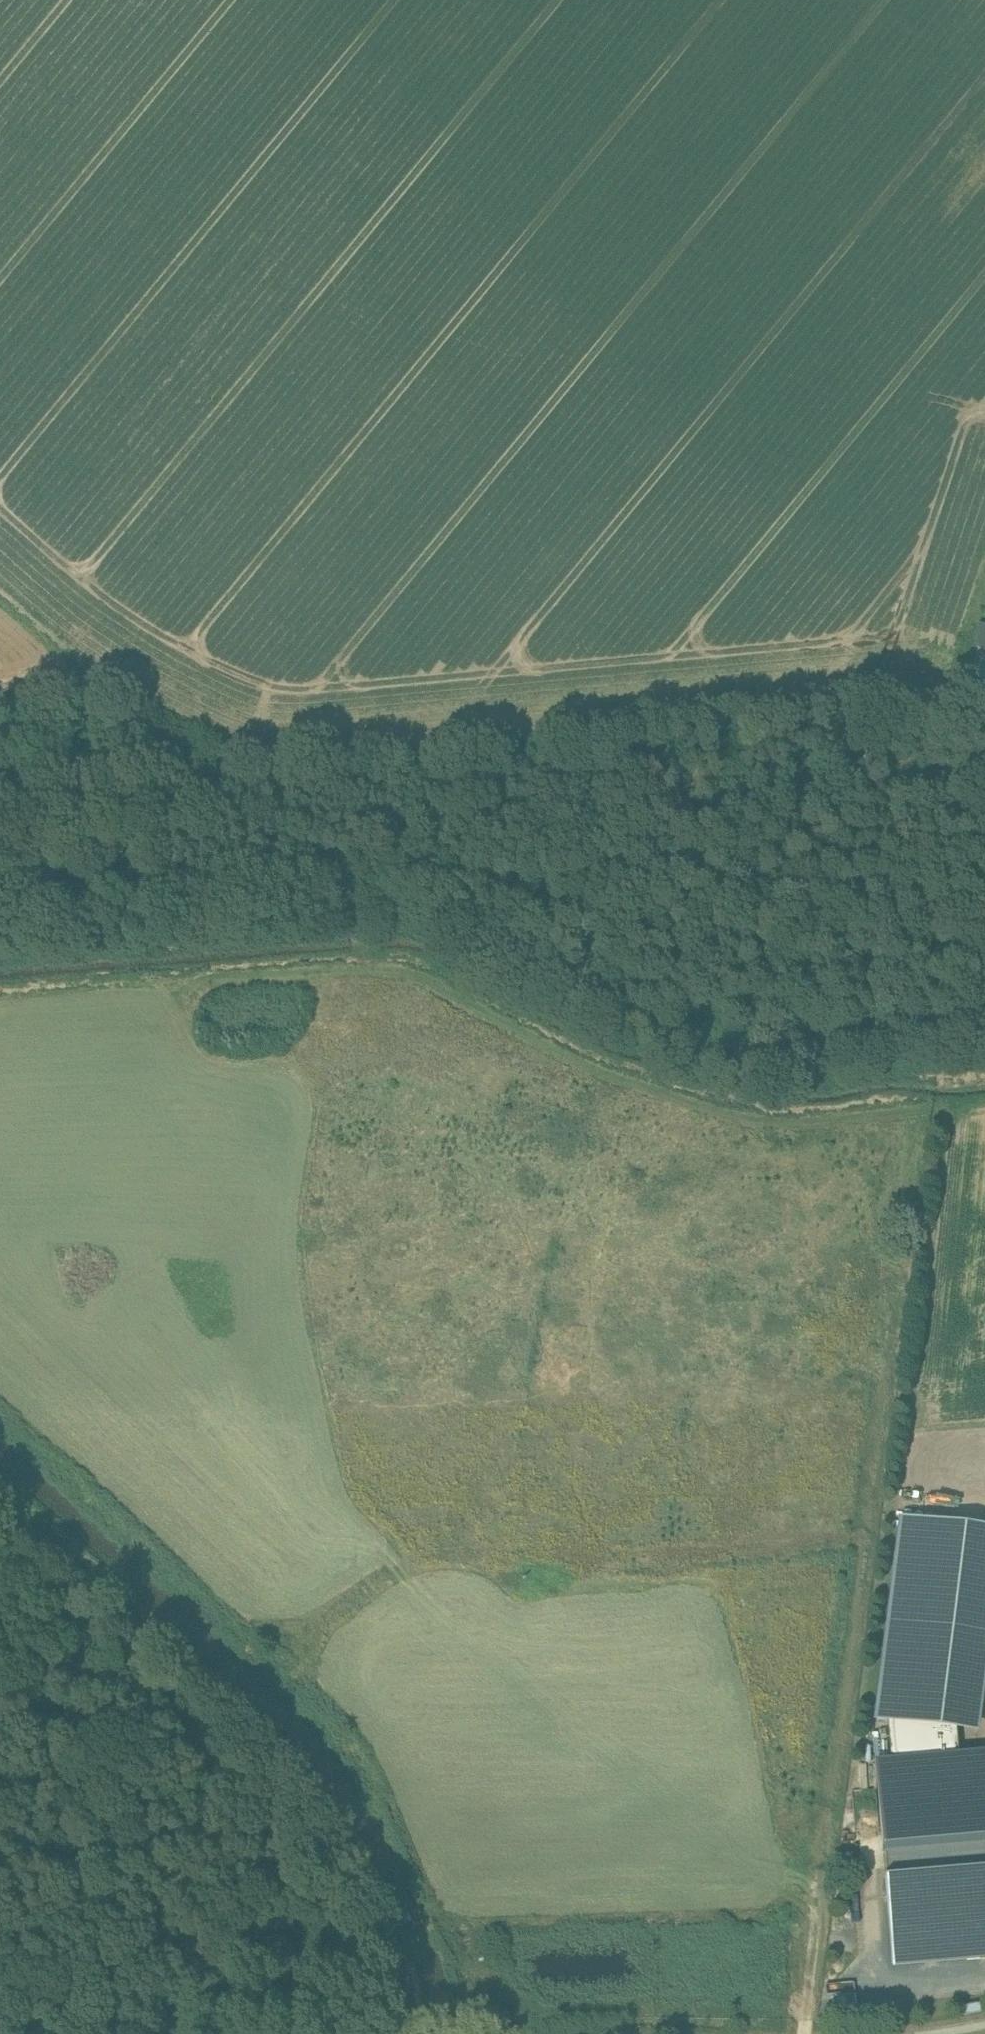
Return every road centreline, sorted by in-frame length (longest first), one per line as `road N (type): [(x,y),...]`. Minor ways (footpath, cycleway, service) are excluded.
road 1 (track): [(939,1113),(888,1421),(804,2033)]

